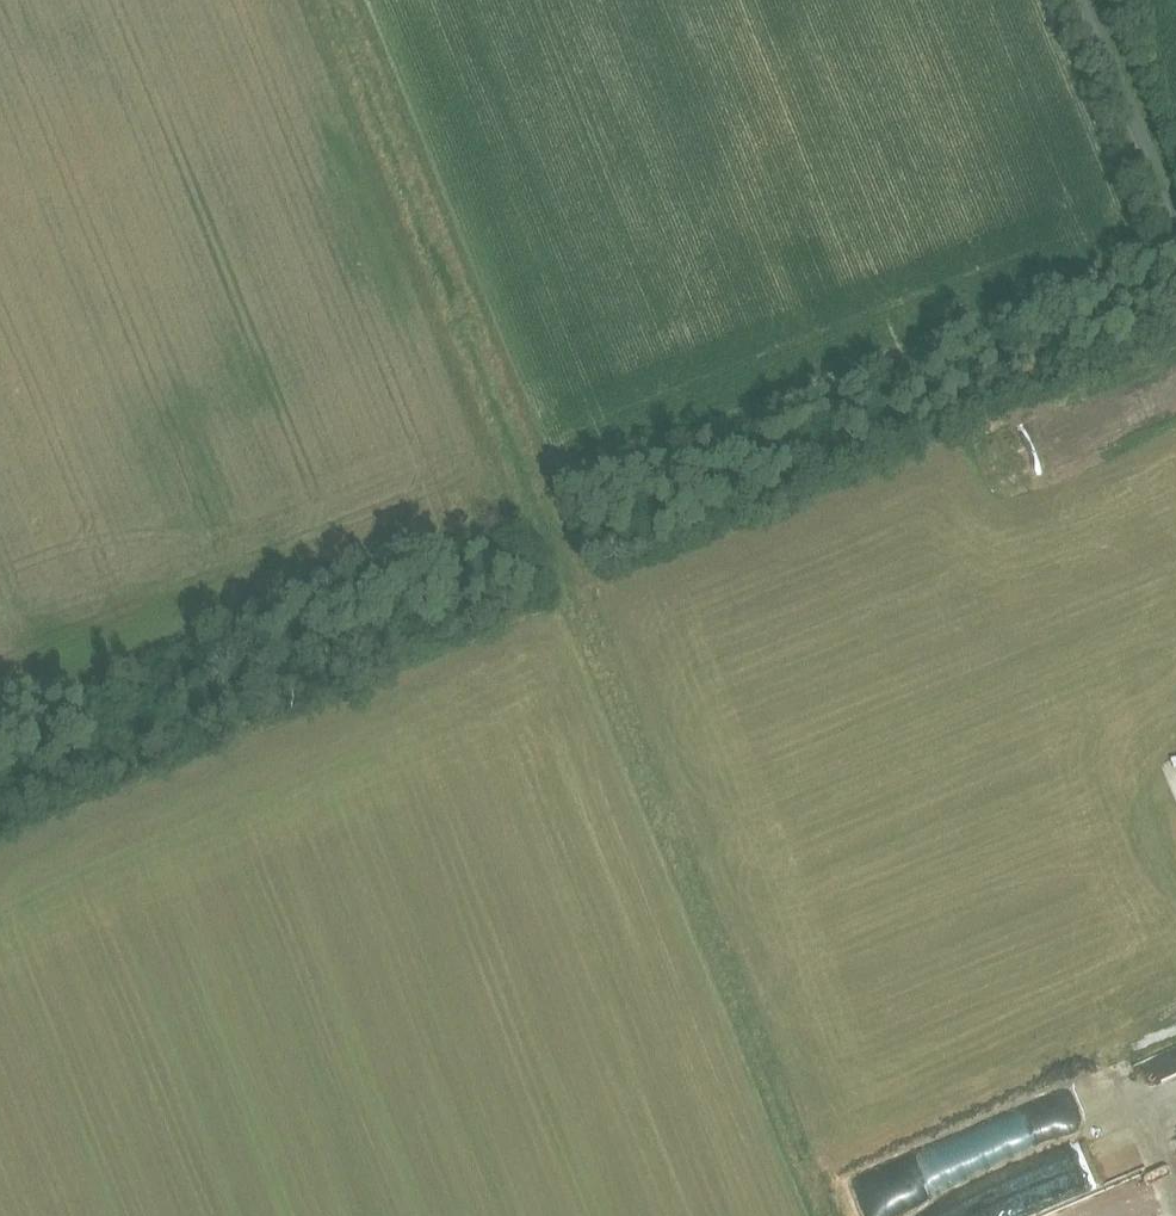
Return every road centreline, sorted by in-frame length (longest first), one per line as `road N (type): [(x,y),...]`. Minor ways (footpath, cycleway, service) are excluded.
road 1 (unclassified): [(1175,216),(1089,0)]

